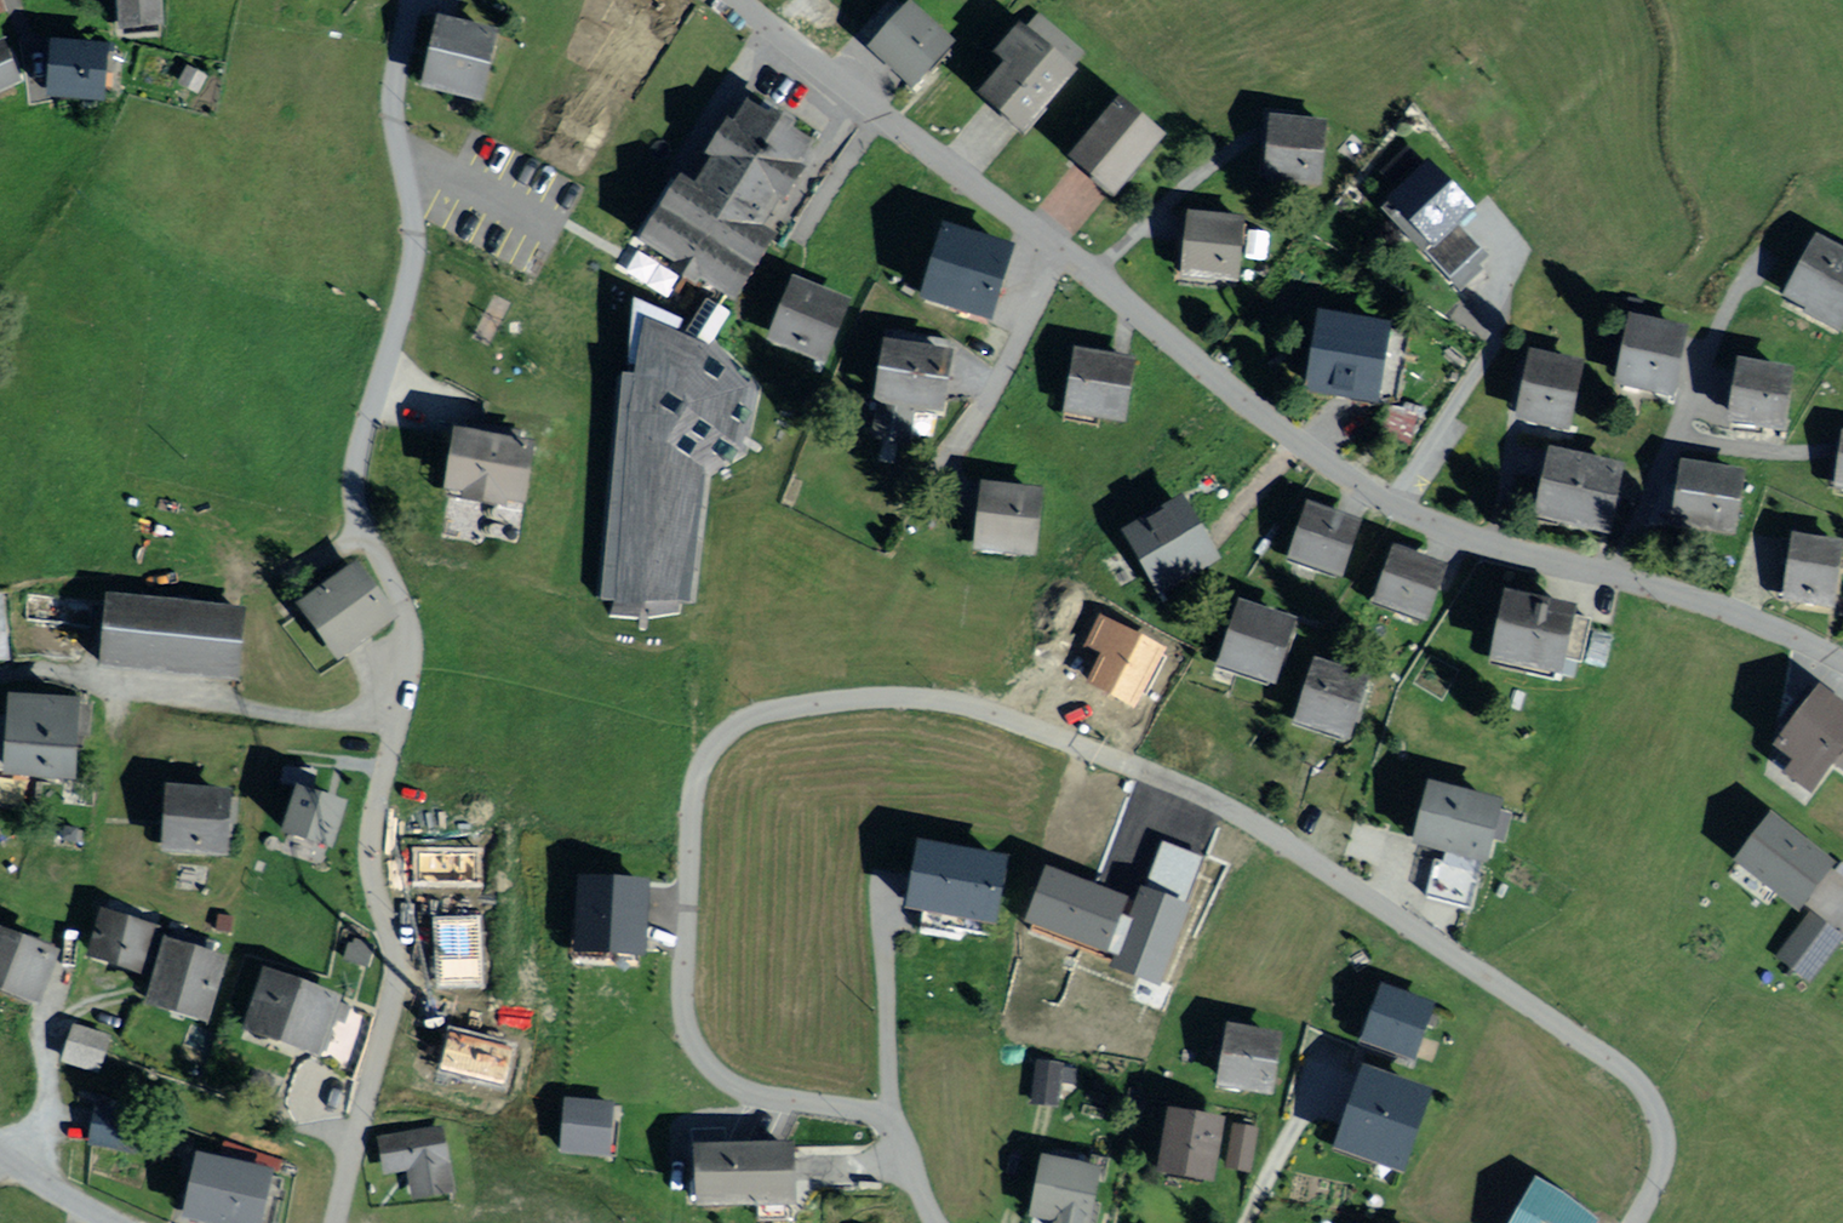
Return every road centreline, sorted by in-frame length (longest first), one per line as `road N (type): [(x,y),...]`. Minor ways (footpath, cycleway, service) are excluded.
road 1 (residential): [(937,1222),(891,1124),(868,1110),(749,1095),(718,1078),(687,1028),(696,778),(722,735),(747,718),(845,699),(938,700),(1217,803),(1624,1070),(1645,1092),(1663,1142),(1634,1222)]
road 2 (residential): [(733,0),(1389,504),(1512,551),(1685,595),(1842,662)]
road 3 (residential): [(410,0),(391,105),(417,247),(355,482),(360,519),(414,646),(370,847),(398,969),(335,1222)]
road 4 (residential): [(0,1157),(121,1222)]

